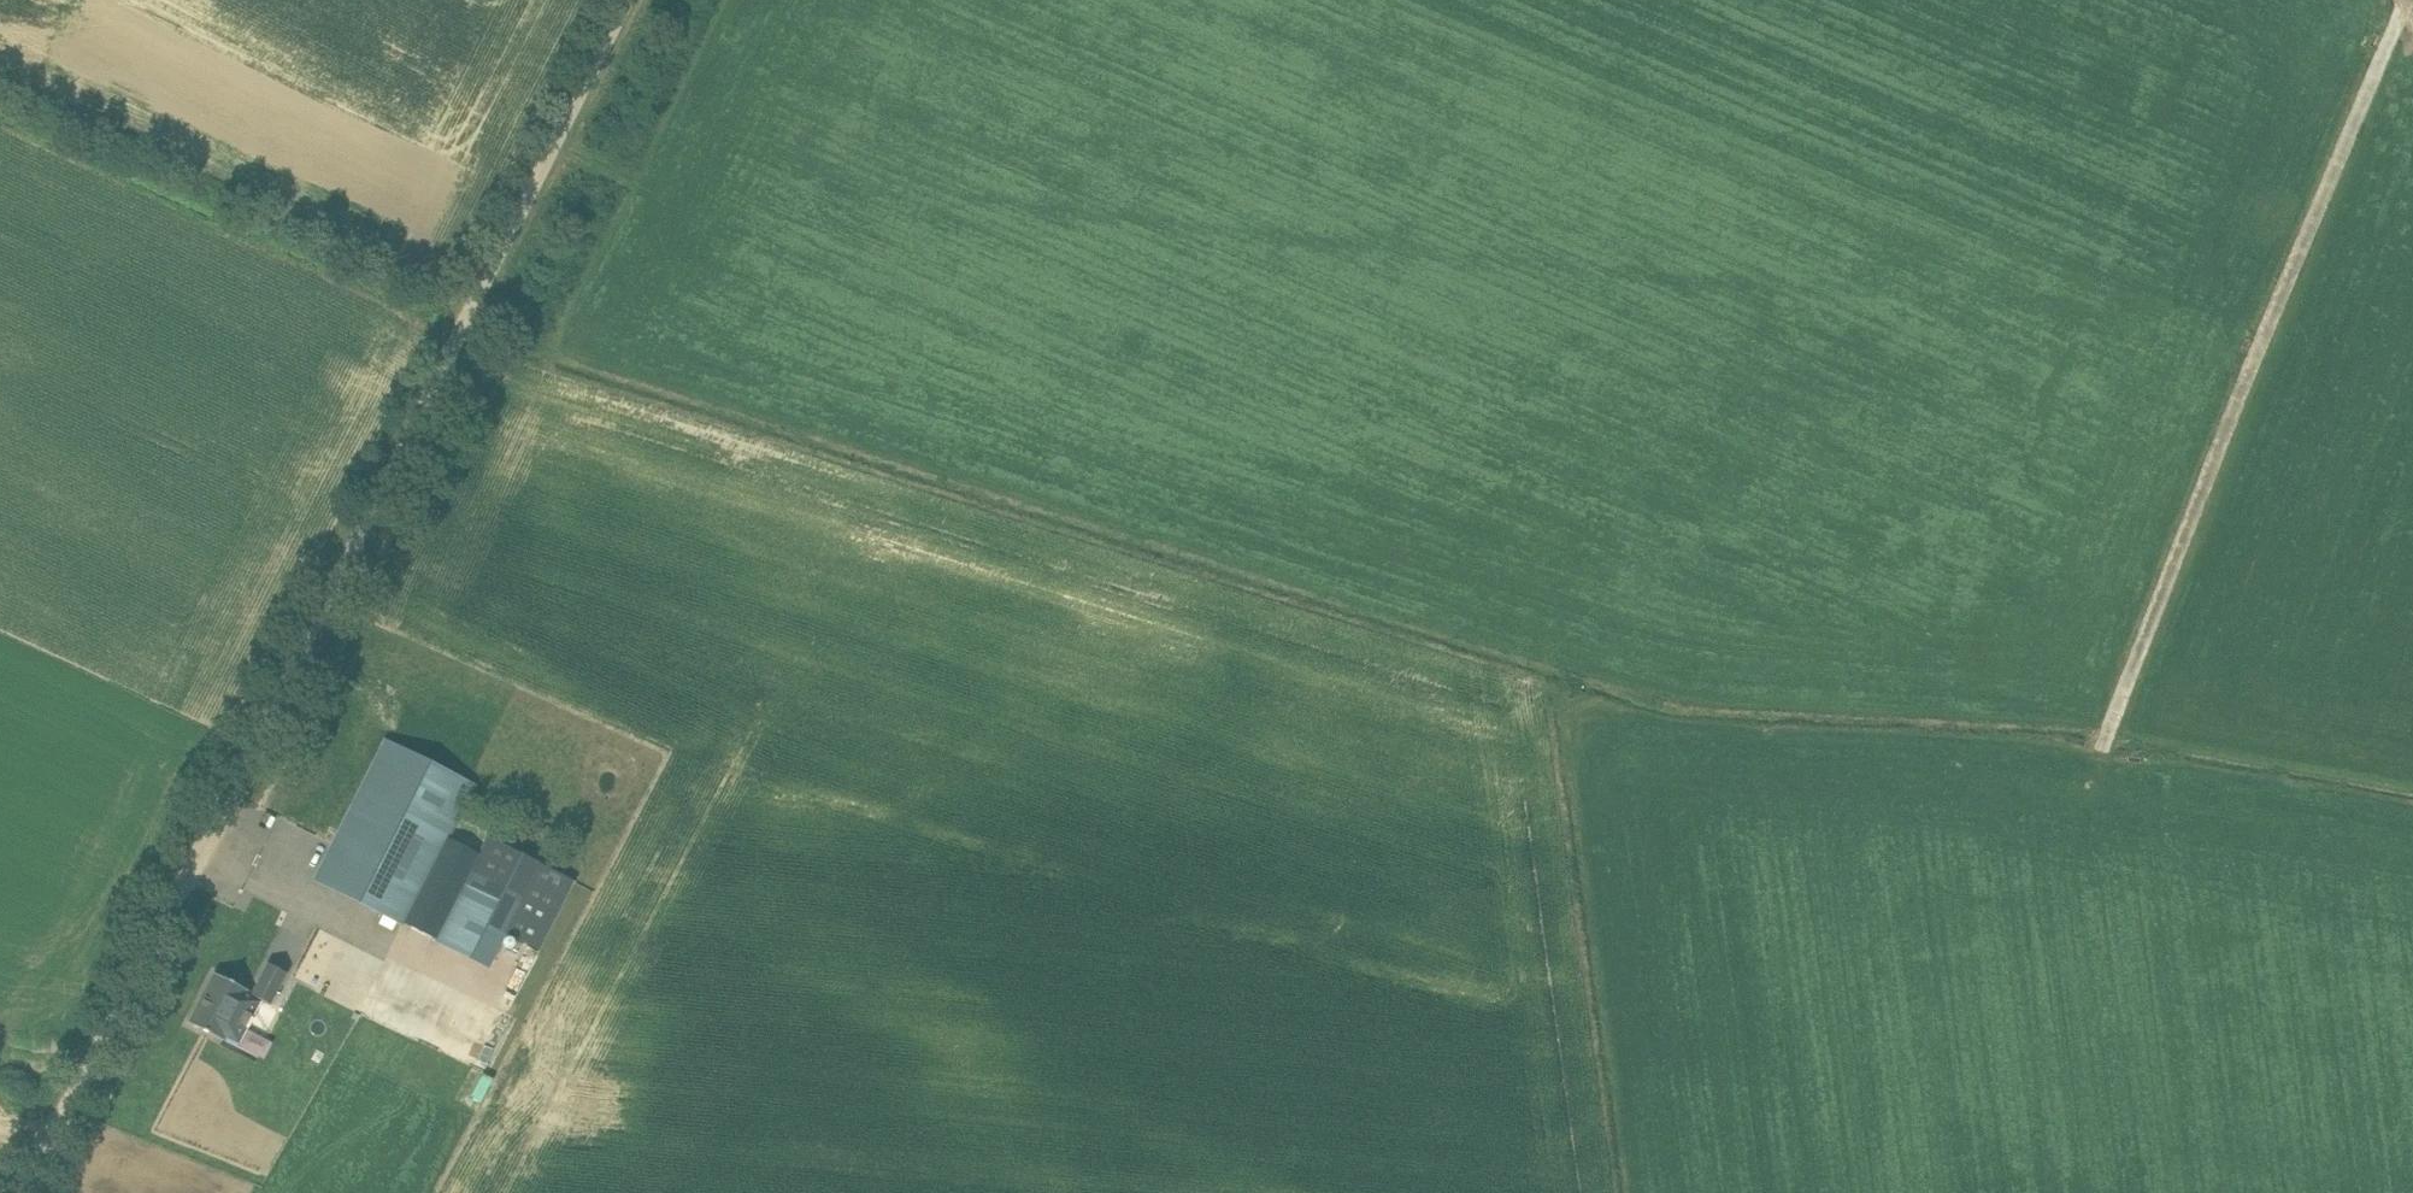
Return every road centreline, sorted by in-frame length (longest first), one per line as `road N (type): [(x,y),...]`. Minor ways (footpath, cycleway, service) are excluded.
road 1 (unclassified): [(24,1192),(619,0)]
road 2 (track): [(2098,762),(2412,0)]

